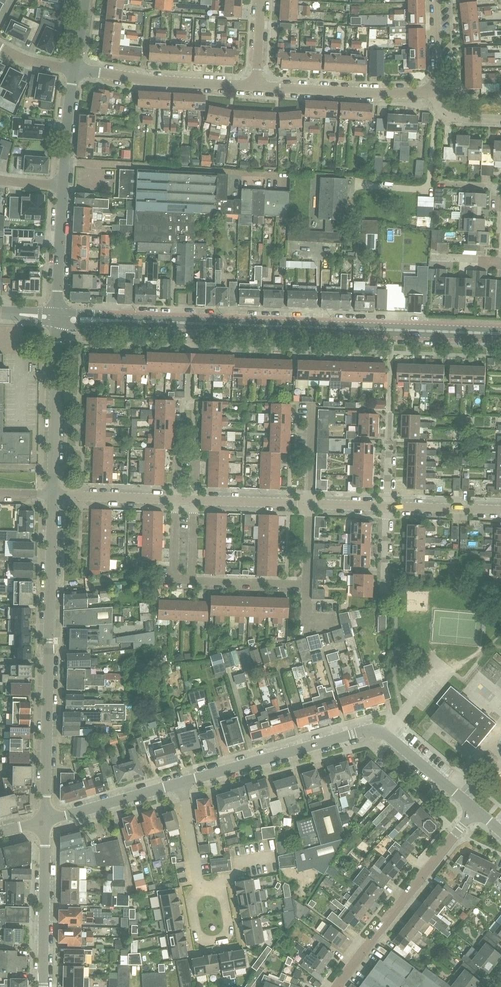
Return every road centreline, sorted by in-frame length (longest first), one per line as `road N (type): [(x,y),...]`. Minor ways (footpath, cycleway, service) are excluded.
road 1 (tertiary): [(500,336),(58,319)]
road 2 (residential): [(45,821),(53,495)]
road 3 (residential): [(338,986),(476,810)]
road 4 (unclassified): [(180,783),(350,734),(385,733)]
road 5 (residential): [(256,89),(74,69)]
road 6 (residential): [(53,495),(58,319)]
road 7 (residential): [(431,92),(256,89)]
road 8 (residential): [(43,986),(45,821)]
road 9 (unclassified): [(45,821),(180,783)]
road 10 (tertiary): [(58,319),(64,186)]
road 11 (unclassified): [(200,888),(191,907),(199,936),(210,942),(229,926),(221,888)]
road 12 (unclassified): [(176,500),(53,495)]

